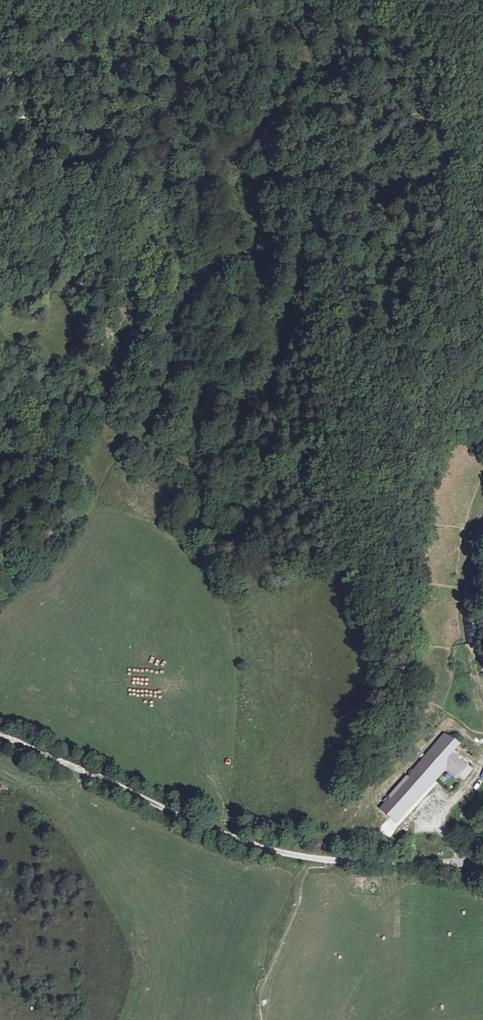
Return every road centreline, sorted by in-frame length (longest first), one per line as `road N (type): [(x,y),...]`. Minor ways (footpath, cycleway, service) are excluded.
road 1 (track): [(453,863),(326,859),(271,848),(0,735)]

